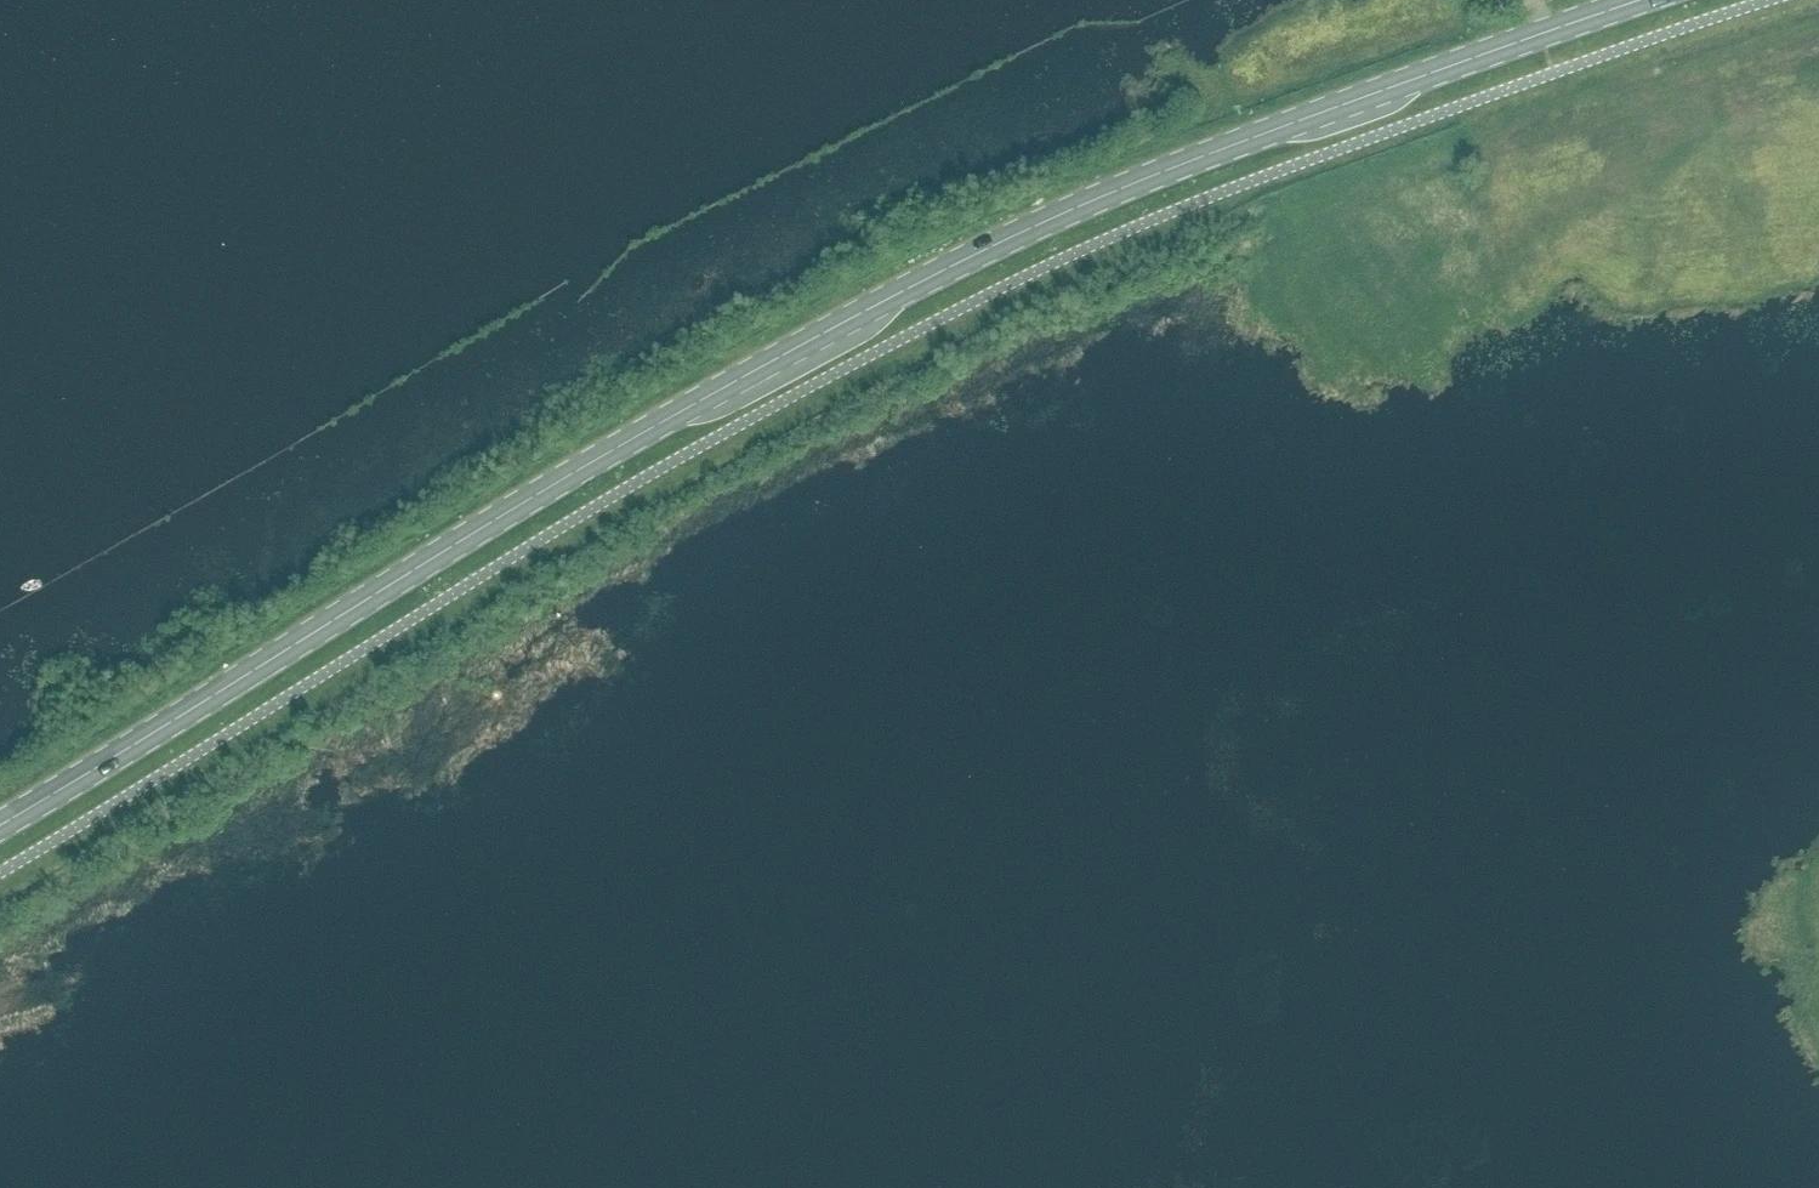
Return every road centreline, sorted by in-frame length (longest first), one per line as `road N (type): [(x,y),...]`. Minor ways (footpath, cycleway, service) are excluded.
road 1 (primary): [(0,824),(572,474),(918,282),(1165,171),(1641,0)]

